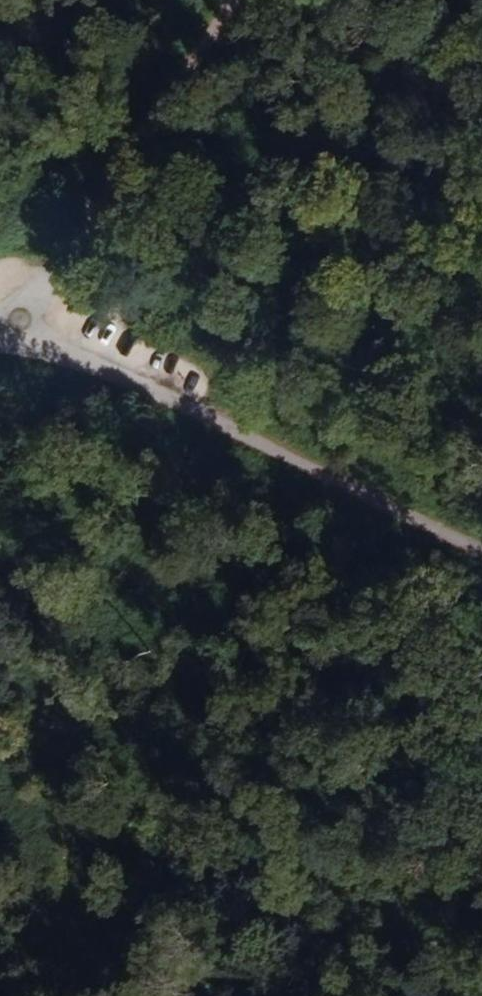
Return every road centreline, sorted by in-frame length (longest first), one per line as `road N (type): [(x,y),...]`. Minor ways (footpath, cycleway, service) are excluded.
road 1 (track): [(27,309),(237,0)]
road 2 (track): [(214,425),(481,561)]
road 3 (unclassified): [(24,339),(214,425)]

